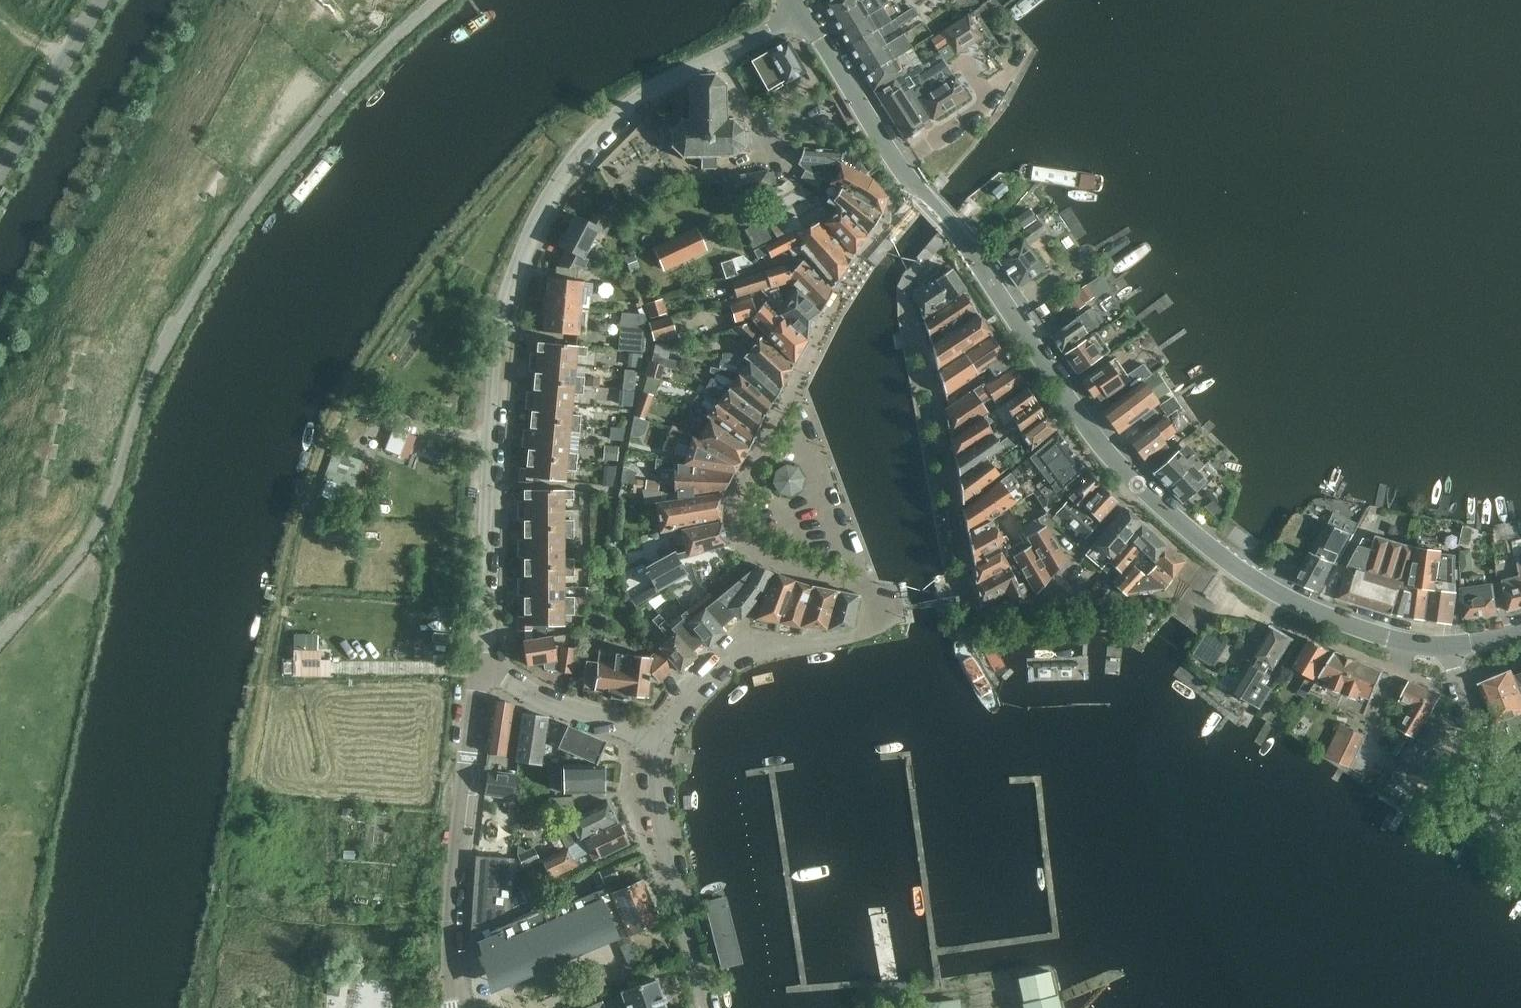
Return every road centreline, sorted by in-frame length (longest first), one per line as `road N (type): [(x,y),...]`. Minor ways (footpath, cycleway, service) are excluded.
road 1 (residential): [(0,642),(100,524),(171,334),(263,185),(359,74),(444,0)]
road 2 (residential): [(489,671),(498,636),(493,481),(514,286),(563,182),(596,143),(666,83),(717,52)]
road 3 (tertiary): [(1137,485),(1076,414),(982,264),(891,157),(802,7)]
road 4 (tertiary): [(1454,645),(1400,641),(1286,597),(1228,562),(1137,485)]
road 5 (residential): [(456,1007),(453,931),(476,698),(489,671)]
road 6 (residential): [(865,589),(750,549),(732,524),(733,494),(791,390)]
road 7 (residential): [(657,741),(658,801),(704,1007)]
road 8 (residential): [(657,741),(686,691),(736,652),(858,635),(868,613)]
road 9 (residential): [(791,390),(865,589)]
road 10 (tertiary): [(0,178),(104,0)]
road 11 (residential): [(1454,645),(1482,766),(1498,806),(1520,818)]
road 12 (residential): [(657,741),(489,671)]
road 13 (residential): [(1053,610),(1058,574),(1137,485)]
road 14 (track): [(333,670),(450,671),(485,680)]
road 15 (residential): [(791,390),(854,269)]
road 16 (residential): [(1053,610),(1158,604),(1173,587)]
road 17 (residential): [(937,601),(958,598),(975,615),(1053,610)]

